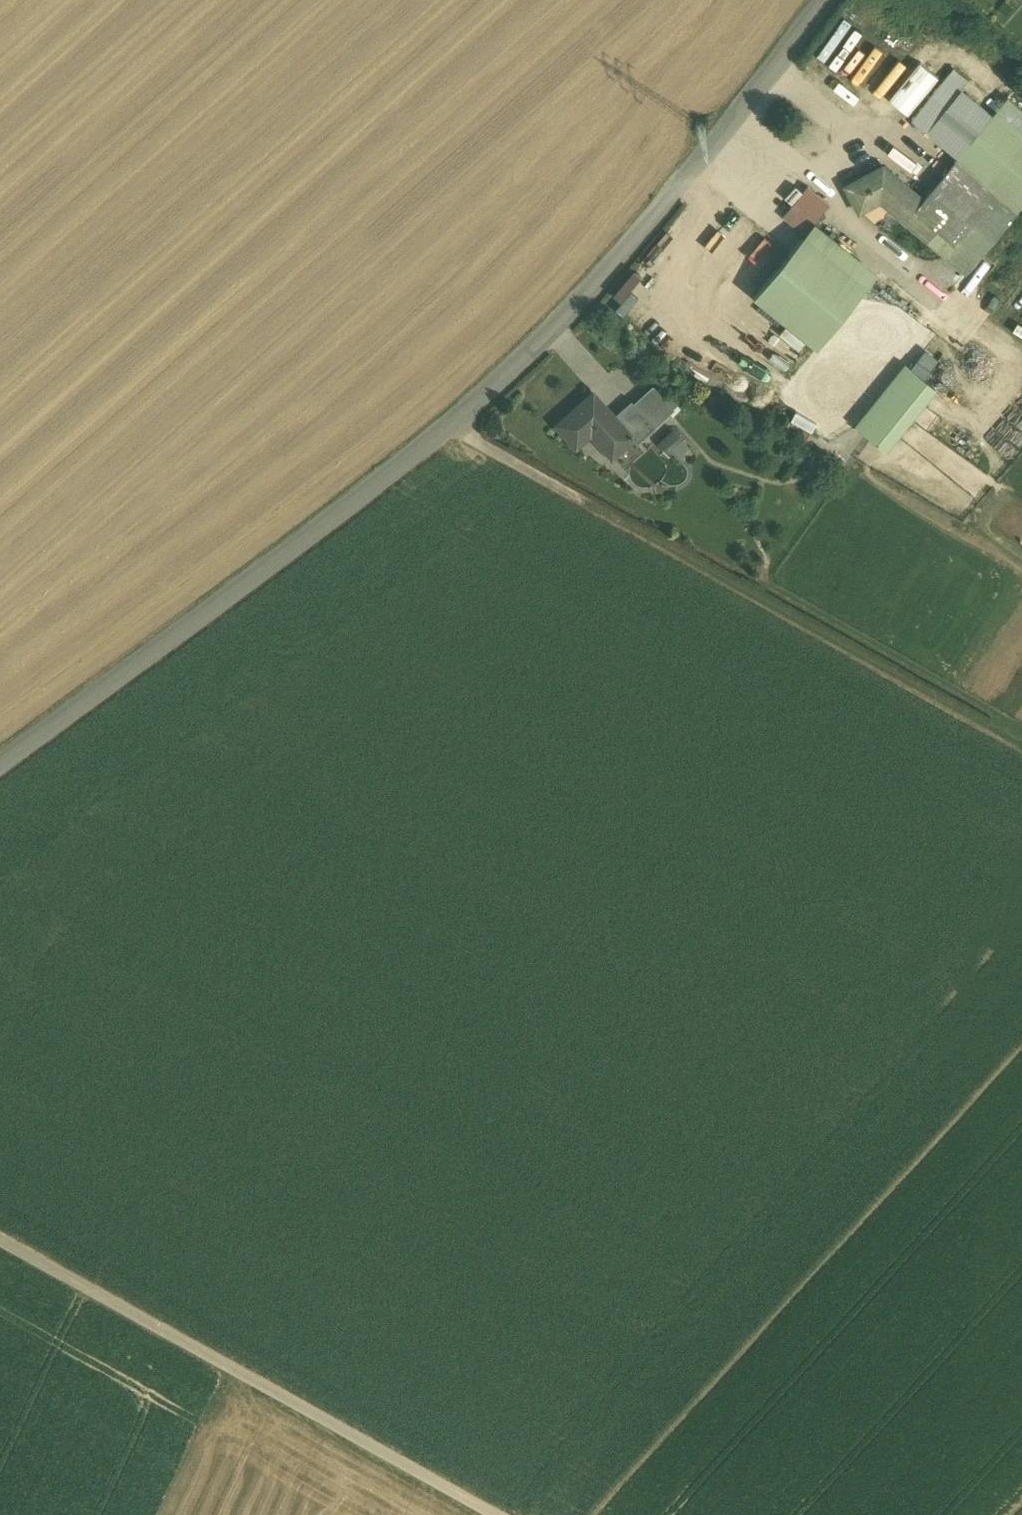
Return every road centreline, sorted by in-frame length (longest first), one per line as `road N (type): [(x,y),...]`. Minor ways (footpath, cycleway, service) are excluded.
road 1 (unclassified): [(824,0),(656,218),(452,425),(0,764)]
road 2 (track): [(452,425),(1021,746)]
road 3 (track): [(0,1238),(495,1514)]

